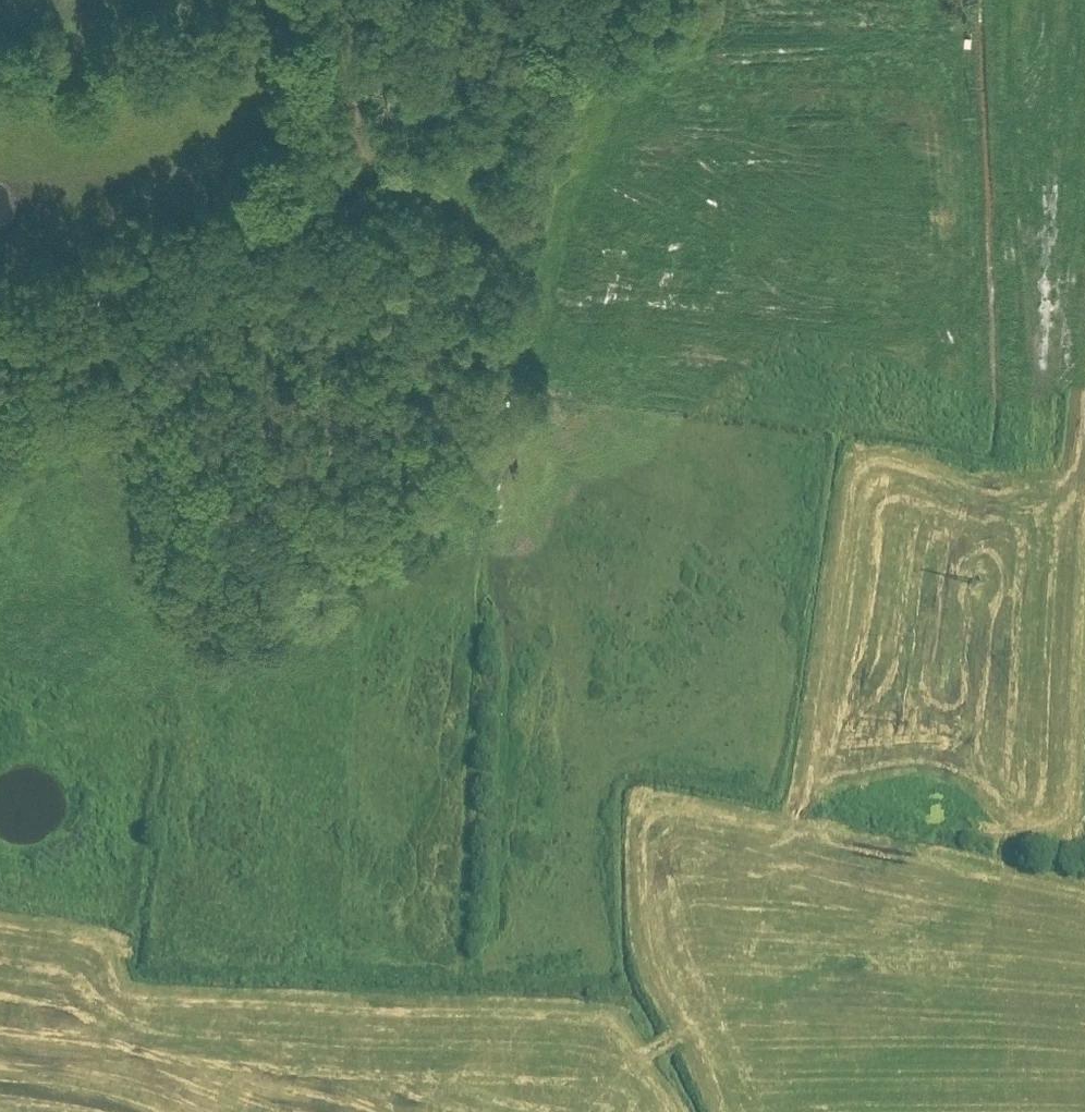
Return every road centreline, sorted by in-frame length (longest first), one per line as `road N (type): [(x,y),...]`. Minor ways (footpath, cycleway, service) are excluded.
road 1 (track): [(0,371),(68,346),(369,188),(336,0)]

